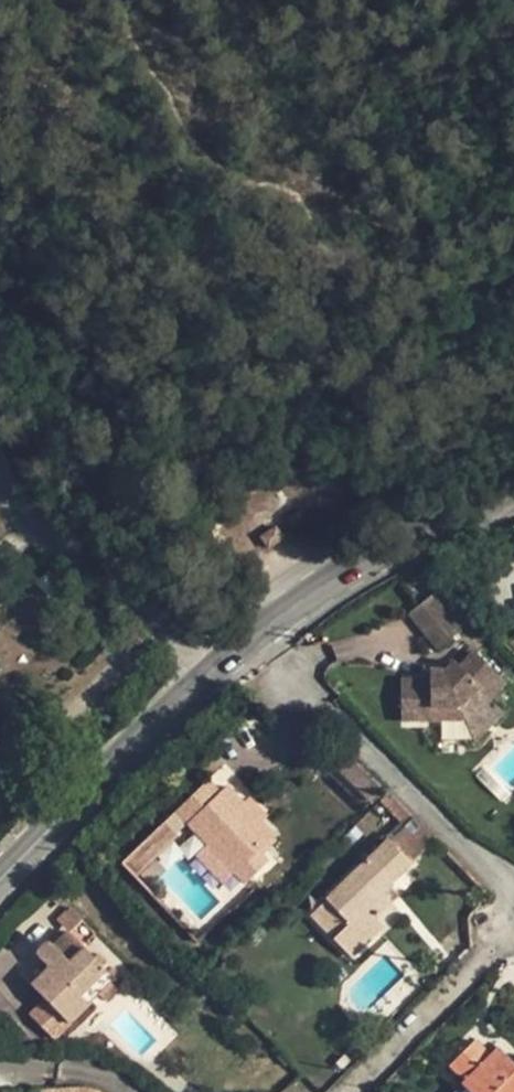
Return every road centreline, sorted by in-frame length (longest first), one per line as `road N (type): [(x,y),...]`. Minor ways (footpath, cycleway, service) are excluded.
road 1 (residential): [(257,637),(513,905)]
road 2 (secondary): [(0,877),(88,783),(257,637)]
road 3 (secondary): [(257,637),(403,544),(513,507)]

